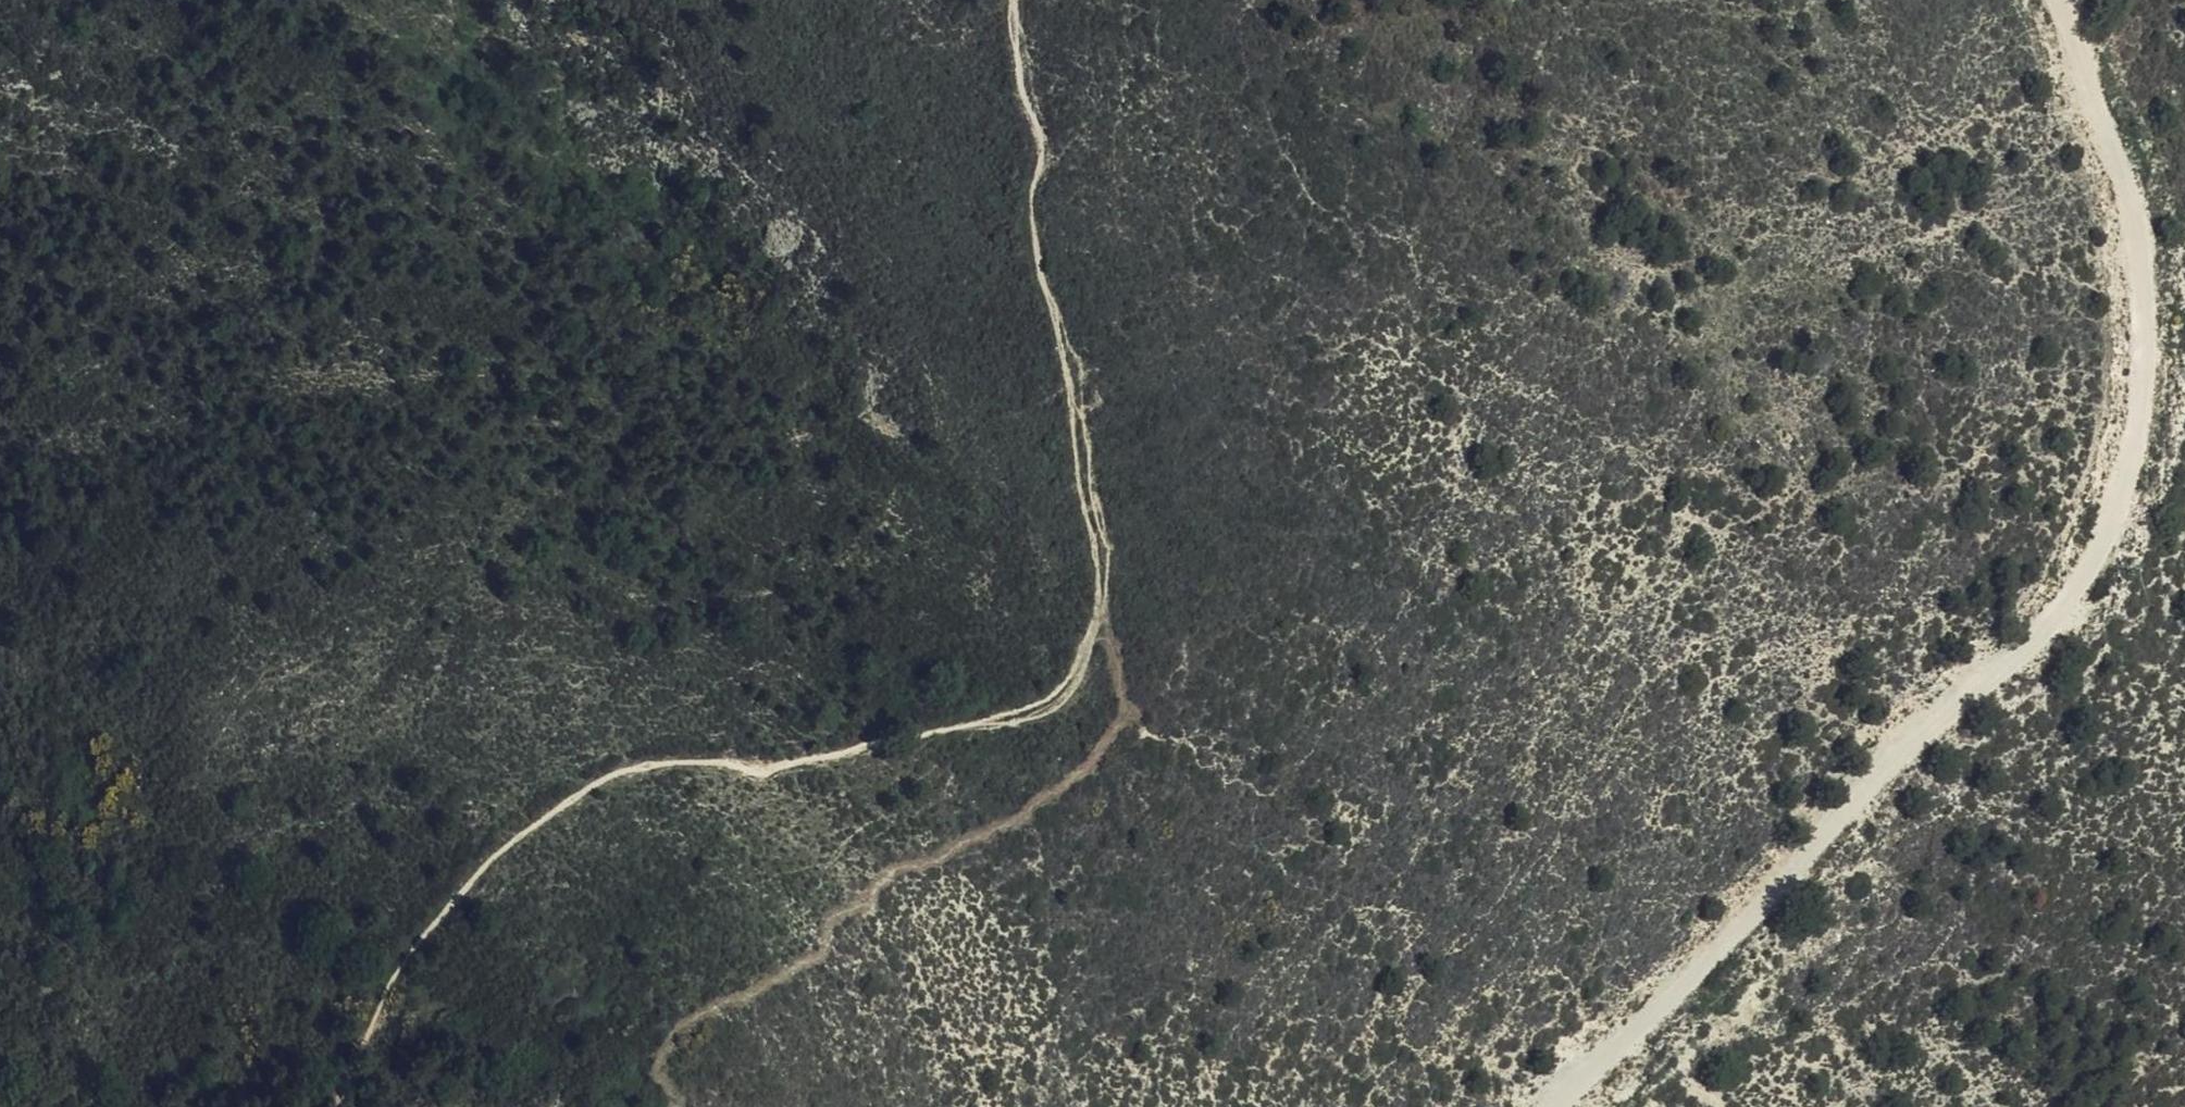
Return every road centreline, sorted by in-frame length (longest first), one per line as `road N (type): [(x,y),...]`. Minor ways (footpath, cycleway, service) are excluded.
road 1 (track): [(2061,0),(2130,188),(2149,368),(2118,505),(2063,605),(1971,705),(1626,1035),(1579,1106)]

